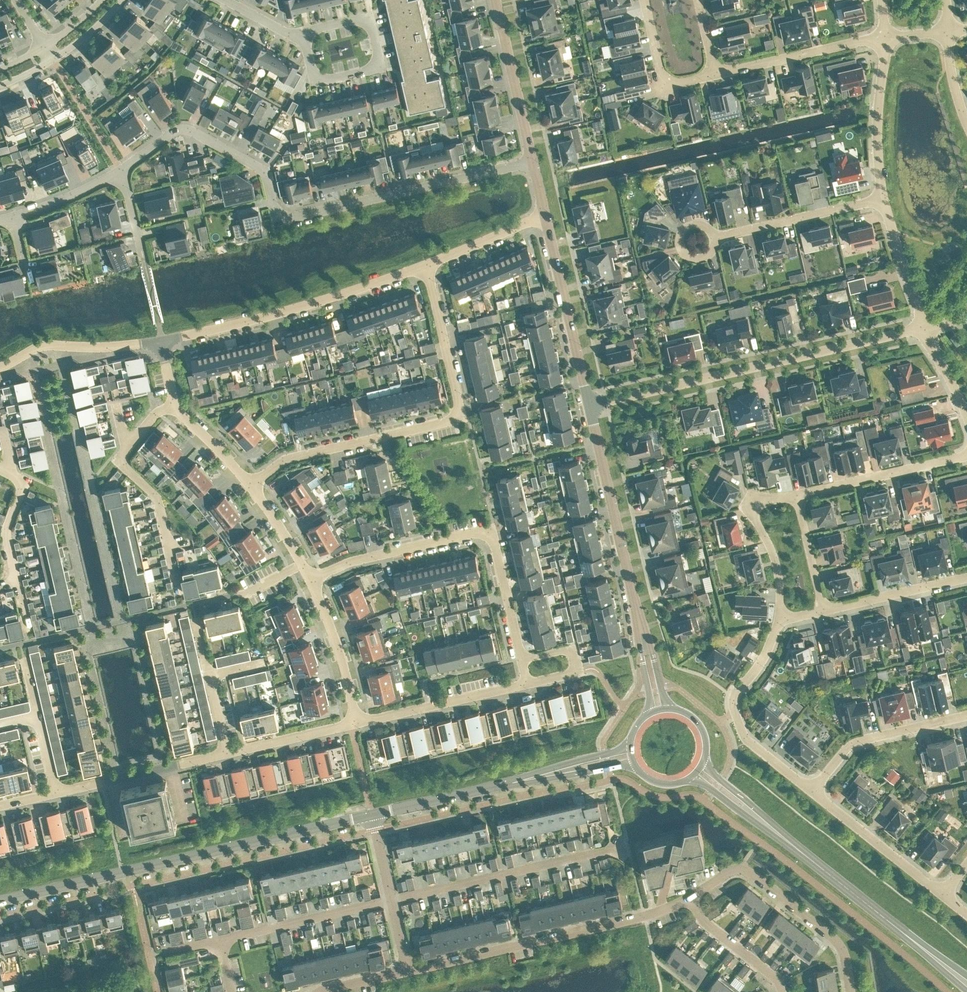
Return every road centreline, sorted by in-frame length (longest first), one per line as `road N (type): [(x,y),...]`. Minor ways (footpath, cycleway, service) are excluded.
road 1 (residential): [(533,161),(277,220),(265,171),(193,131),(173,131),(120,170)]
road 2 (unclassified): [(0,900),(371,814)]
road 3 (residential): [(251,485),(287,458),(457,416),(424,266)]
road 4 (residential): [(589,405),(923,327)]
road 5 (residential): [(310,580),(350,561),(490,532),(522,659)]
road 6 (residential): [(407,971),(653,913),(690,896)]
road 7 (unclassified): [(161,341),(424,266)]
road 8 (residential): [(628,844),(391,900)]
road 9 (residential): [(690,896),(733,869),(748,871),(834,938),(850,991)]
road 10 (unclassified): [(638,618),(589,405)]
road 11 (residential): [(304,42),(320,78),(370,70),(379,59),(372,29),(358,20),(306,35)]
road 12 (unclassified): [(589,405),(545,215)]
road 13 (residential): [(811,791),(852,742),(966,714)]
road 14 (residential): [(55,792),(226,752)]
road 15 (residential): [(391,900),(220,939)]
road 16 (residential): [(796,495),(966,454)]
road 17 (residential): [(715,73),(886,38)]
road 18 (residential): [(357,722),(527,683)]
road 19 (residential): [(883,198),(714,238)]
road 20 (residential): [(811,791),(944,894)]
road 21 (residential): [(778,617),(775,562),(748,512),(756,498),(796,495)]
road 22 (unclassified): [(0,366),(43,345),(161,341)]
road 23 (unclassified): [(533,161),(495,0)]
road 24 (residential): [(883,198),(877,119),(886,38)]
road 25 (tertiary): [(790,842),(912,939)]
road 26 (residential): [(357,722),(310,580)]
road 27 (unclassified): [(371,814),(516,781)]
road 28 (residential): [(823,610),(966,577)]
road 29 (residential): [(644,0),(664,86),(715,73)]
road 30 (residential): [(923,327),(883,198)]
road 31 (residential): [(226,752),(357,722)]
road 32 (residential): [(690,896),(701,916),(782,991)]
road 33 (unclassified): [(424,266),(545,215)]
road 34 (residential): [(527,683),(578,671),(572,648),(522,659)]
road 35 (tertiary): [(688,778),(790,842)]
road 36 (unclassified): [(630,743),(516,781)]
road 37 (unclassified): [(516,781),(635,765)]

